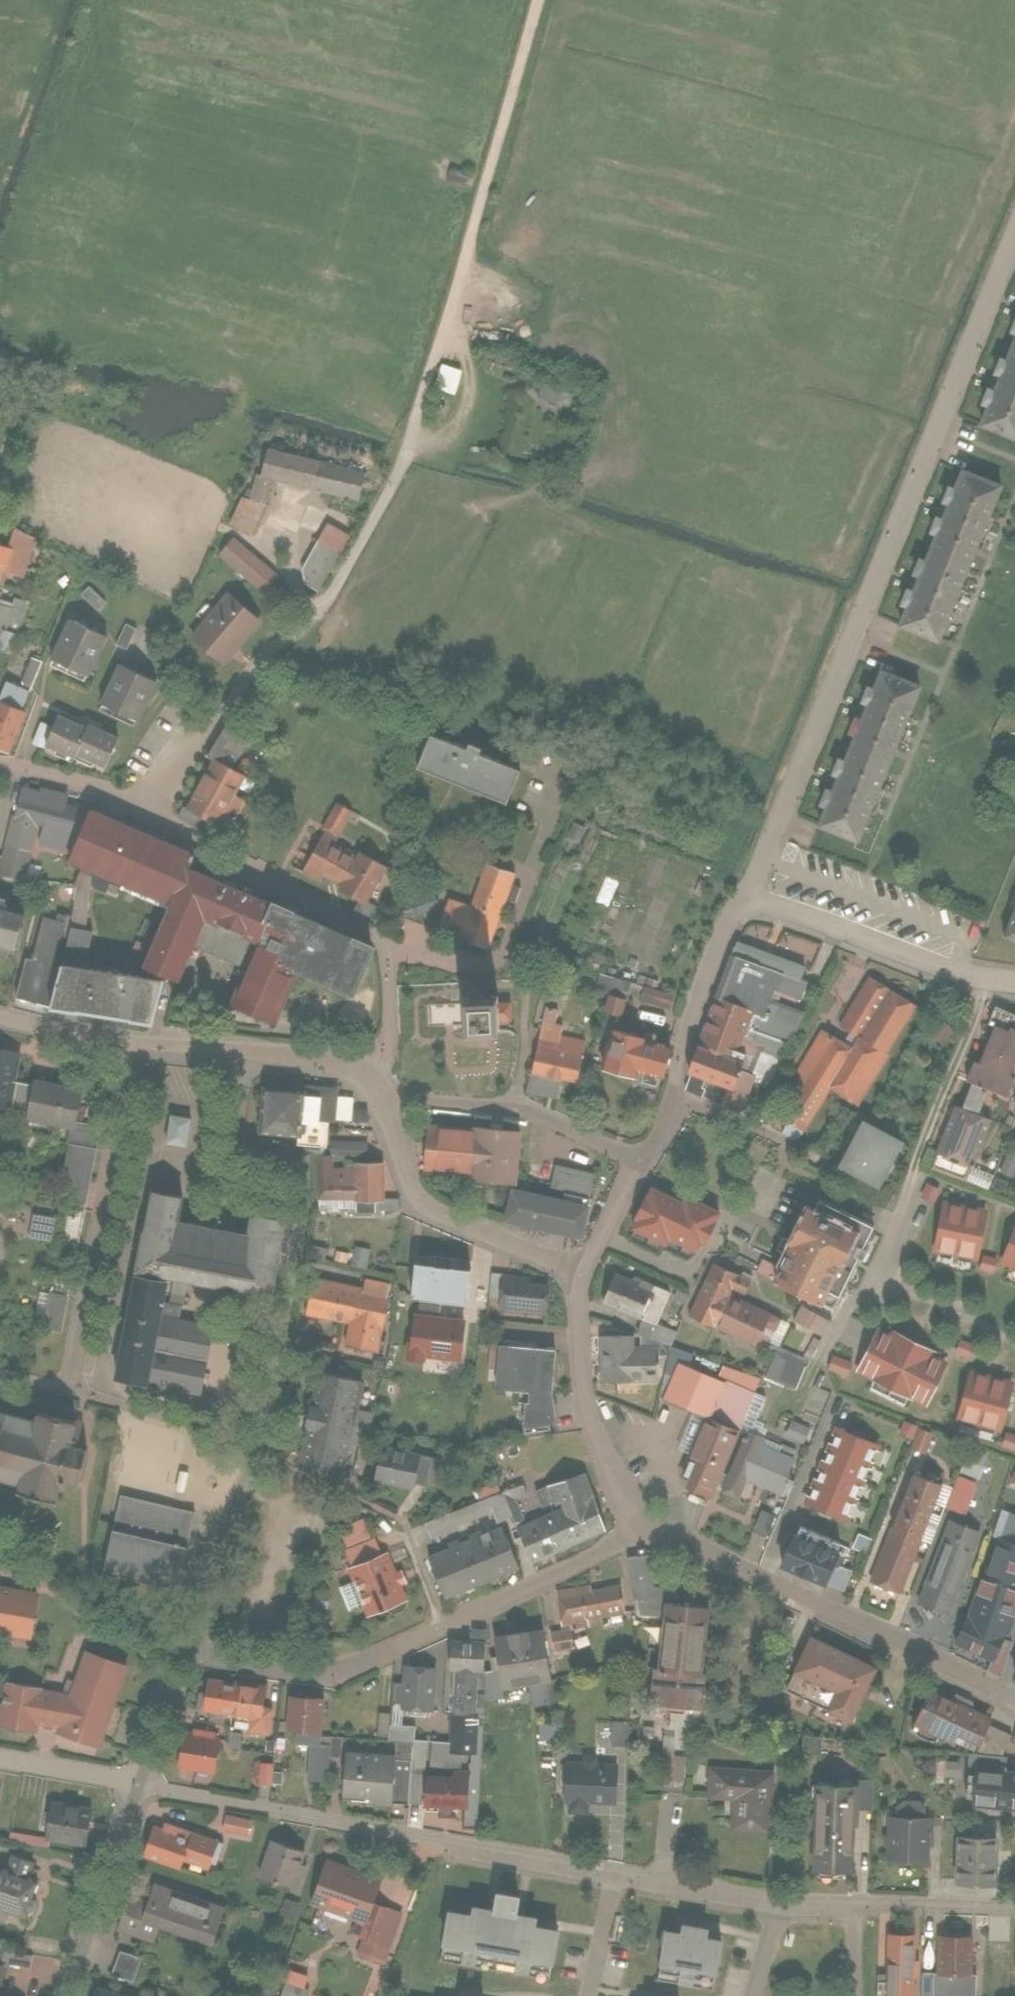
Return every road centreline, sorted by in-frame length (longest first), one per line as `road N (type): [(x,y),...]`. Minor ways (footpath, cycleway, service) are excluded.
road 1 (residential): [(139,1786),(776,1905),(1014,1909)]
road 2 (residential): [(1014,227),(746,895)]
road 3 (residential): [(643,1522),(601,1555),(450,1631),(341,1673),(291,1676),(185,1660),(139,1786)]
road 4 (residential): [(0,767),(72,782),(150,812),(385,938),(388,1041),(367,1081)]
road 5 (track): [(398,459),(461,290),(539,0)]
road 6 (residential): [(1014,1699),(643,1522)]
road 7 (residential): [(367,1081),(310,1058),(136,1044),(0,1016)]
road 8 (residential): [(380,1096),(422,1204),(586,1270)]
road 9 (residential): [(746,895),(954,968),(1014,980)]
road 10 (residential): [(642,1160),(536,1114),(380,1096)]
road 11 (residential): [(586,1270),(580,1310),(588,1410),(612,1473),(643,1522)]
road 12 (residential): [(139,1786),(61,1995)]
road 13 (residential): [(746,895),(701,986),(671,1094)]
road 14 (residential): [(0,1760),(139,1786)]
road 15 (residential): [(586,1270),(642,1160)]

